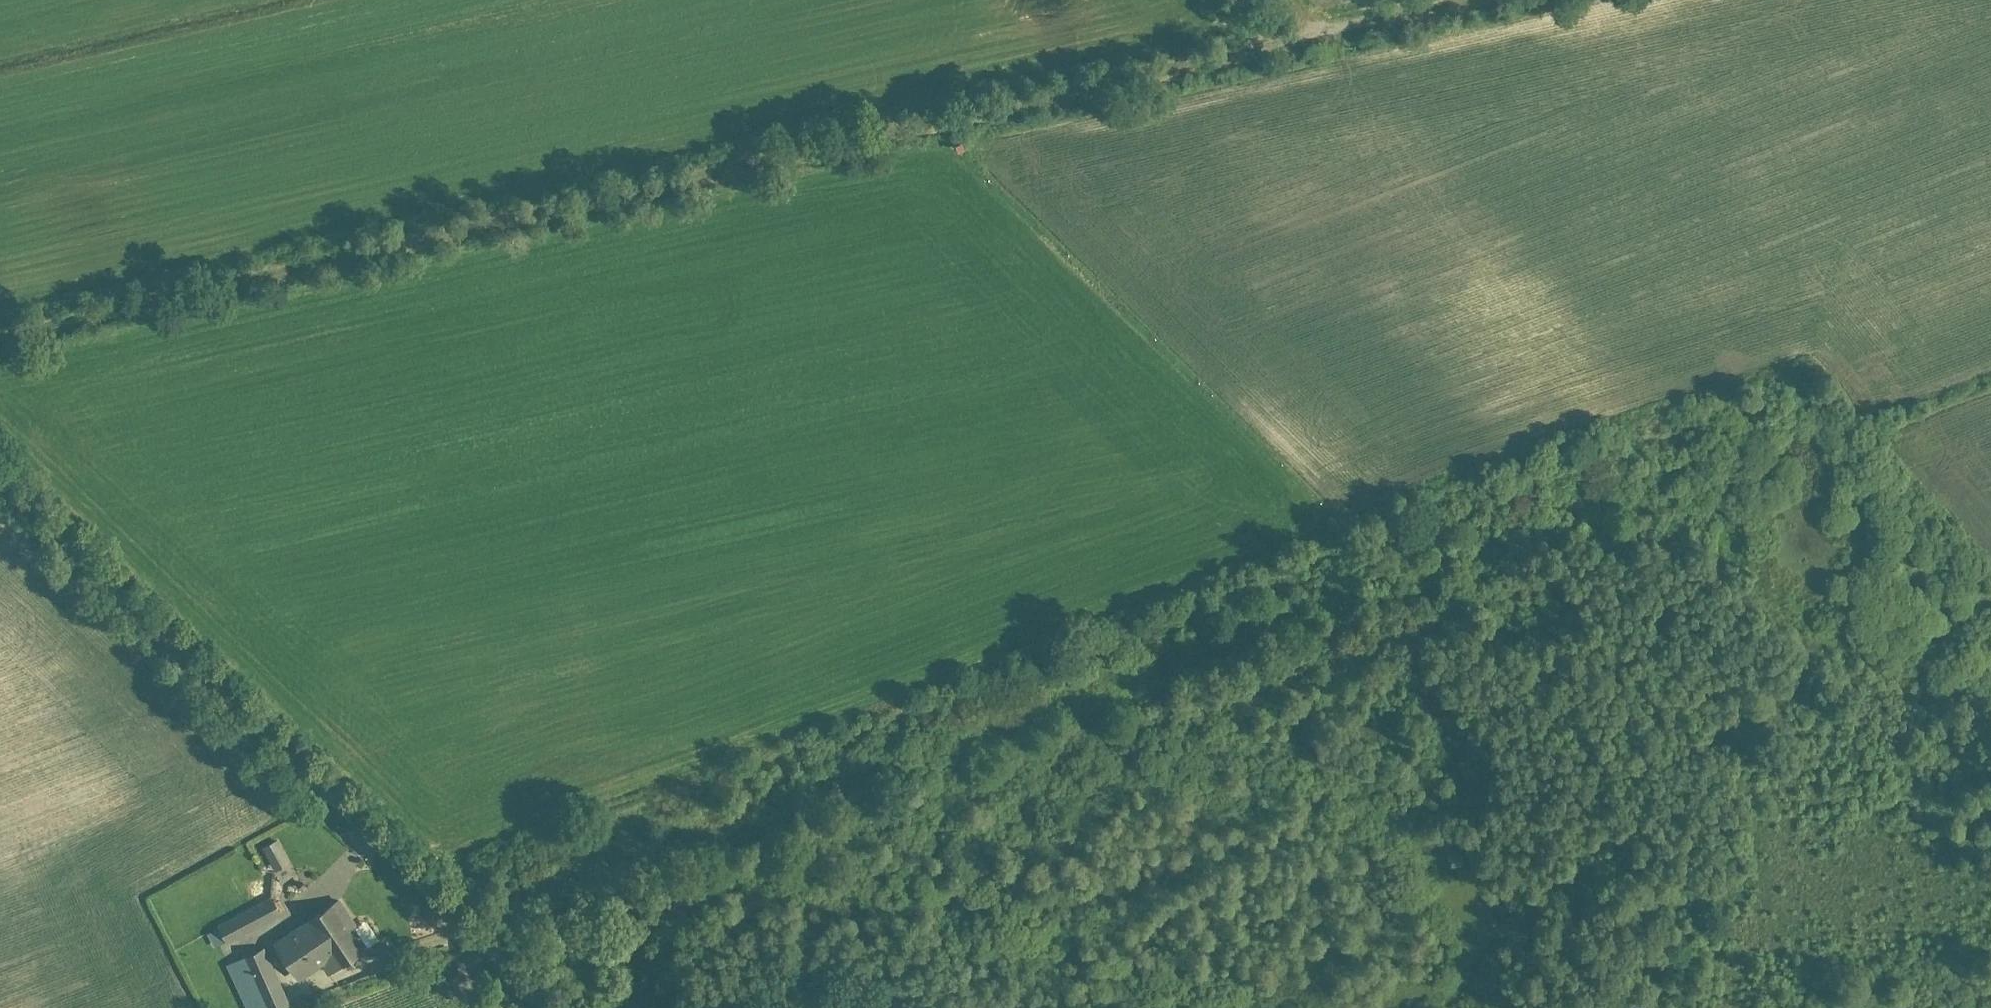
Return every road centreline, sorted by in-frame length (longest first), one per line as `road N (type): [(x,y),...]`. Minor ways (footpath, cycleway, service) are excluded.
road 1 (track): [(0,336),(1421,0)]
road 2 (unclassified): [(546,1007),(0,482)]

